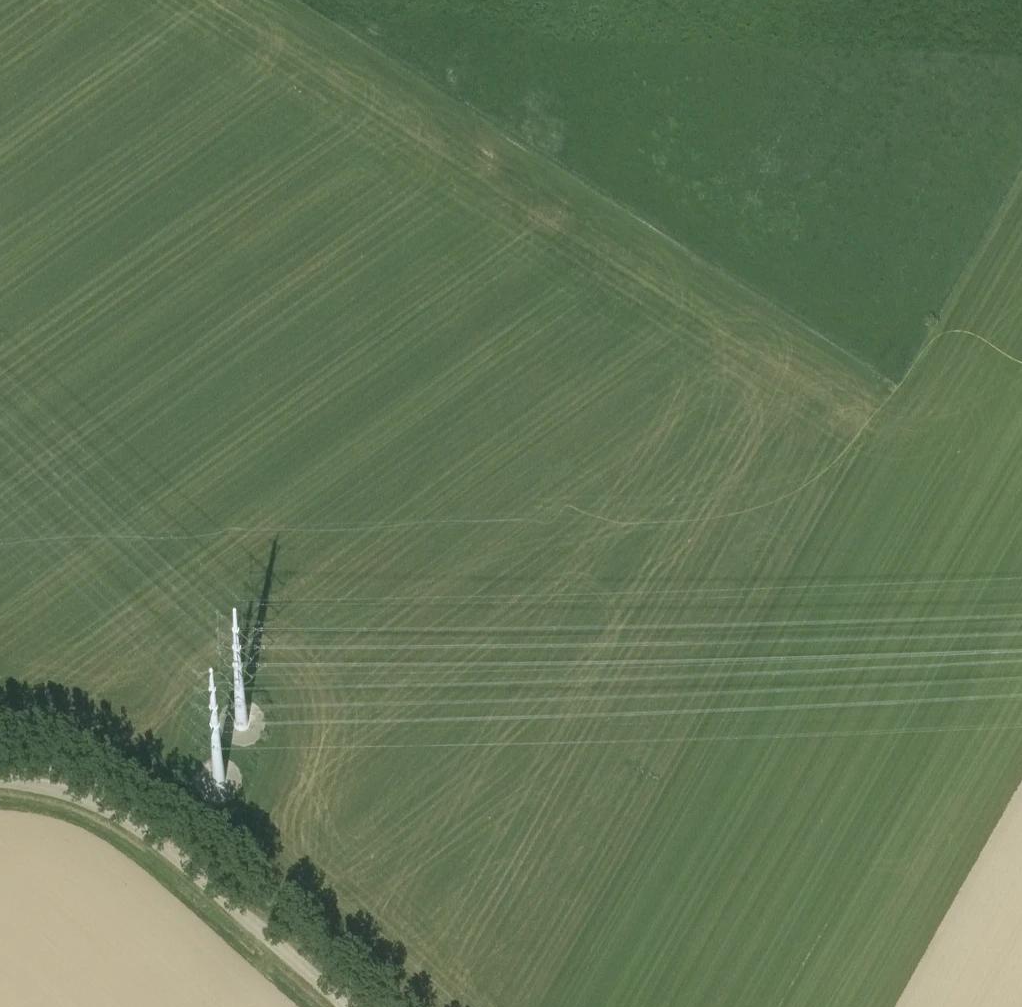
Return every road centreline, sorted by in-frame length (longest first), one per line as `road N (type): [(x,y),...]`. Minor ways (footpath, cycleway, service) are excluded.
road 1 (unclassified): [(341,1006),(146,829),(63,788),(0,778)]

